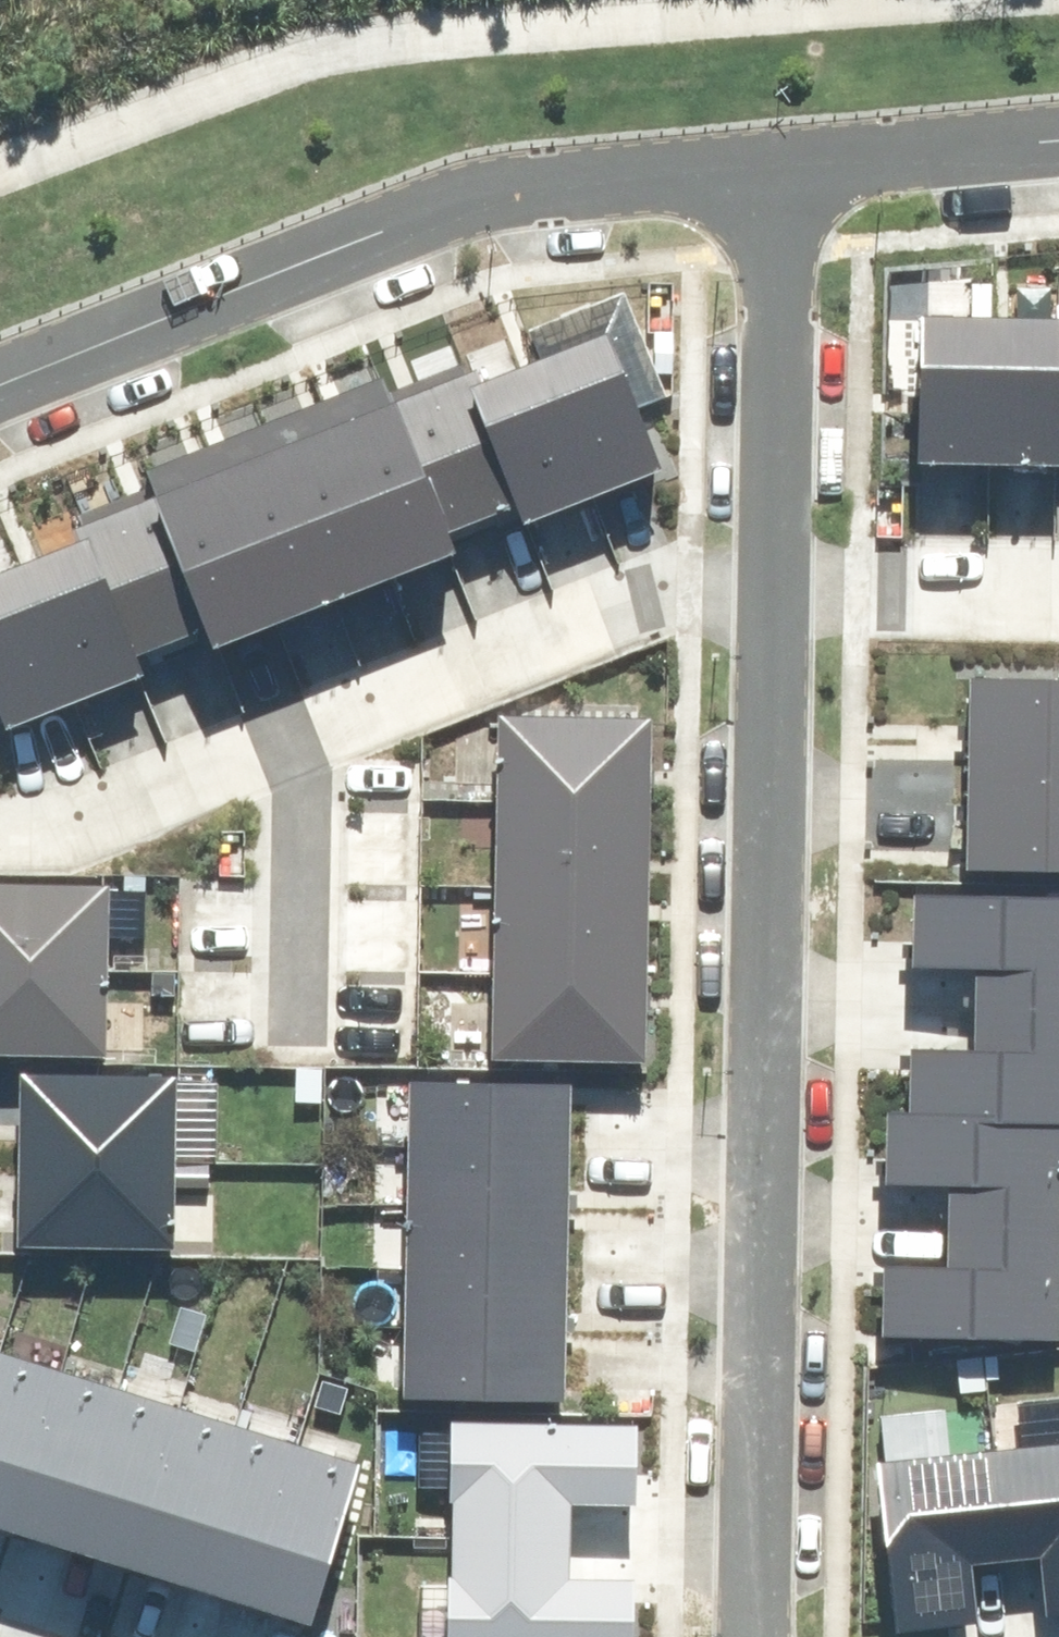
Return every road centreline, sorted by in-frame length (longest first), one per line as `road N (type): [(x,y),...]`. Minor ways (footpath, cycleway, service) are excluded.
road 1 (residential): [(745,1636),(773,575)]
road 2 (residential): [(0,364),(475,171),(595,147),(787,131)]
road 3 (residential): [(282,736),(694,587),(773,575)]
road 4 (residential): [(773,575),(787,131)]
road 5 (residential): [(0,828),(51,827),(282,736)]
road 6 (residential): [(282,736),(303,785),(297,1020)]
road 7 (residential): [(773,575),(1058,575)]
road 8 (residential): [(787,131),(1058,110)]

